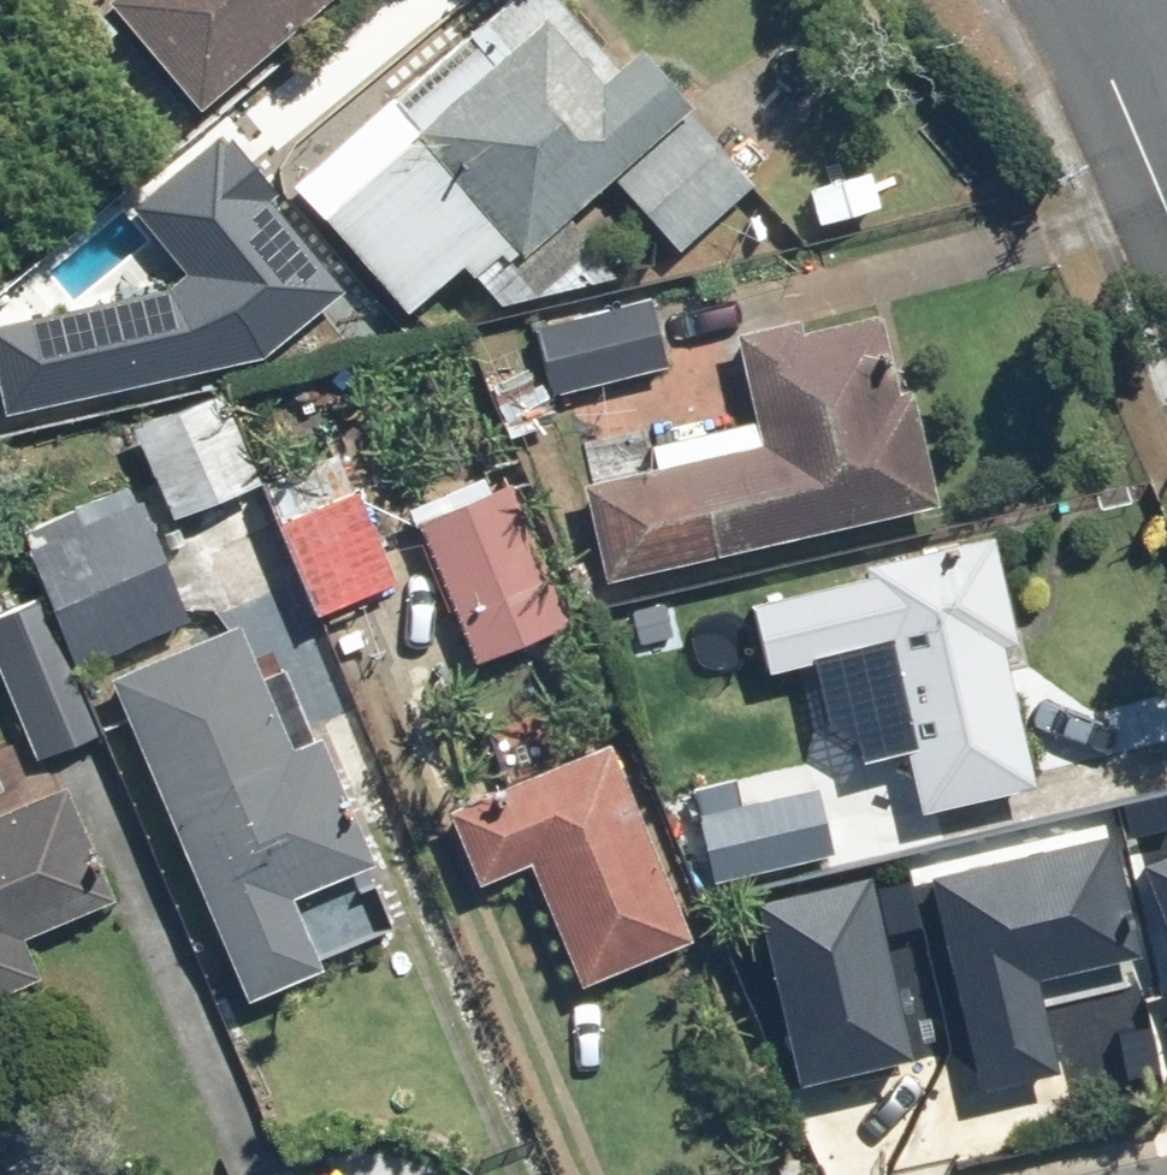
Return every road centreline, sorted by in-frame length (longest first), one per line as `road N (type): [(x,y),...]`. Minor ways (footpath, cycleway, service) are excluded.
road 1 (residential): [(1091,0),(1166,187)]

